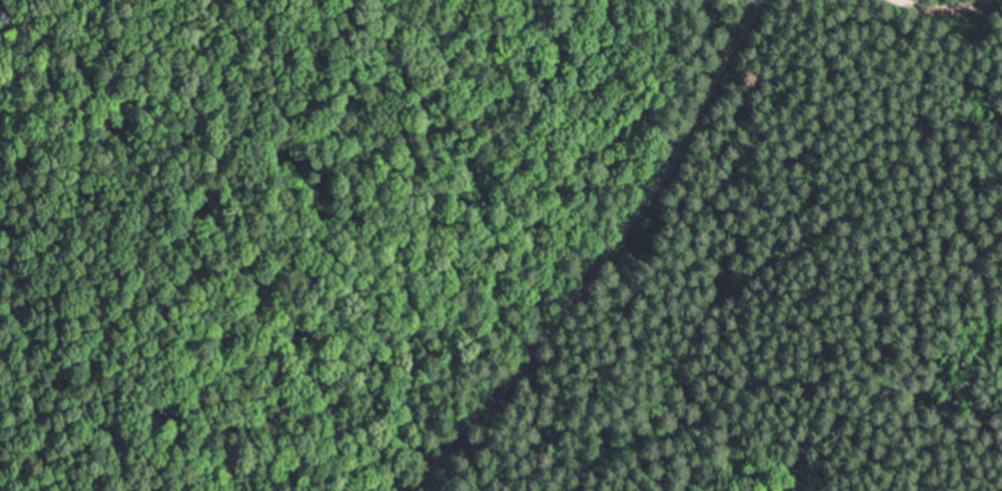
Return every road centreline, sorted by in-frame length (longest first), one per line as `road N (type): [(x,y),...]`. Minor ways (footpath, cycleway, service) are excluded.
road 1 (track): [(762,0),(644,220),(408,490)]

